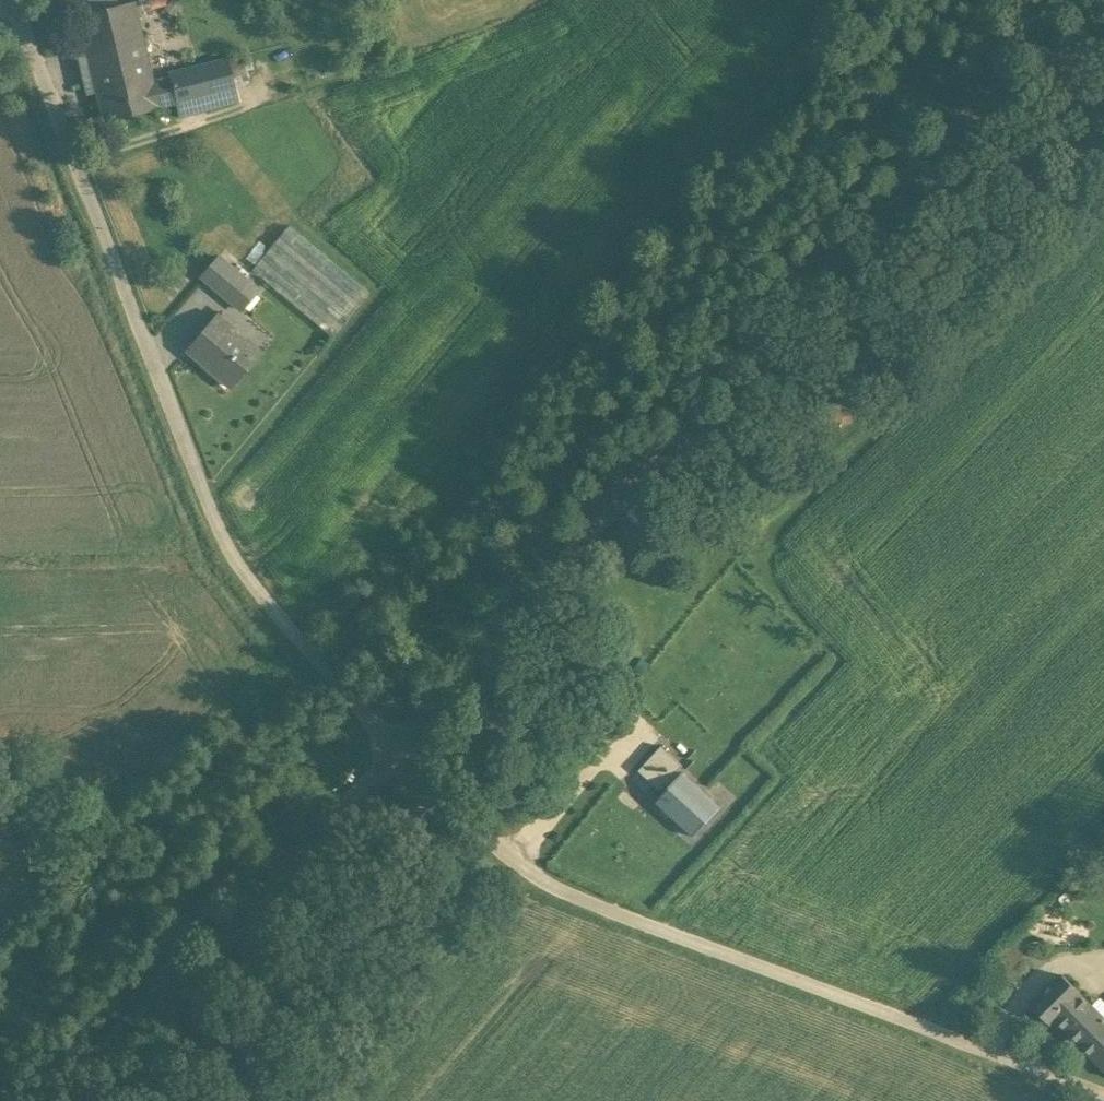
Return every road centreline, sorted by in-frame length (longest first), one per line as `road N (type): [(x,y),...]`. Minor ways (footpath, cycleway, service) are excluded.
road 1 (track): [(393,745),(1058,0)]
road 2 (track): [(393,745),(238,568),(19,0)]
road 3 (track): [(1103,1094),(562,886),(393,745)]
road 4 (track): [(87,1100),(393,745)]
road 5 (track): [(1002,1055),(1001,1023),(1047,971),(1062,963),(1100,972)]
road 6 (track): [(517,855),(618,741)]

